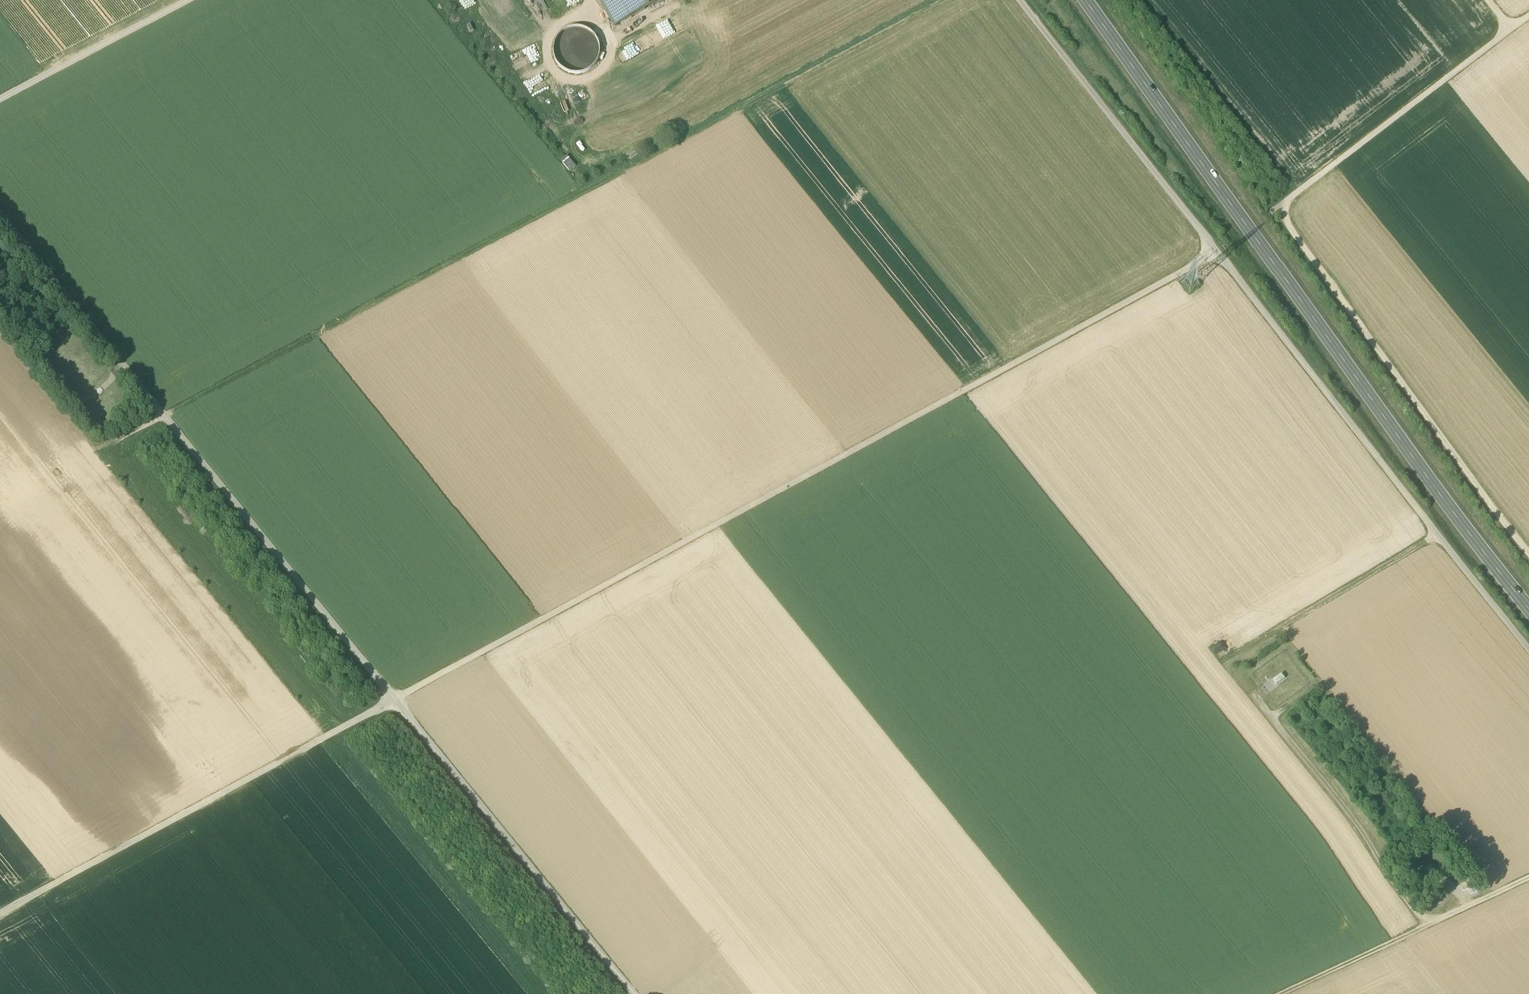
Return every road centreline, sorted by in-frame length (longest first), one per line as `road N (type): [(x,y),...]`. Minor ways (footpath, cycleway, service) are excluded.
road 1 (track): [(1217,253),(0,913)]
road 2 (track): [(0,212),(635,993)]
road 3 (track): [(937,0),(123,437)]
road 4 (secondary): [(1528,608),(1087,0)]
road 5 (track): [(1019,0),(1437,534)]
road 6 (track): [(1428,926),(1230,658),(1437,534)]
road 7 (track): [(1528,553),(1276,209)]
road 8 (track): [(1528,15),(1276,209)]
road 9 (track): [(1284,993),(1528,879)]
road 10 (track): [(186,0),(0,98)]
road 11 (track): [(1437,534),(1528,649)]

